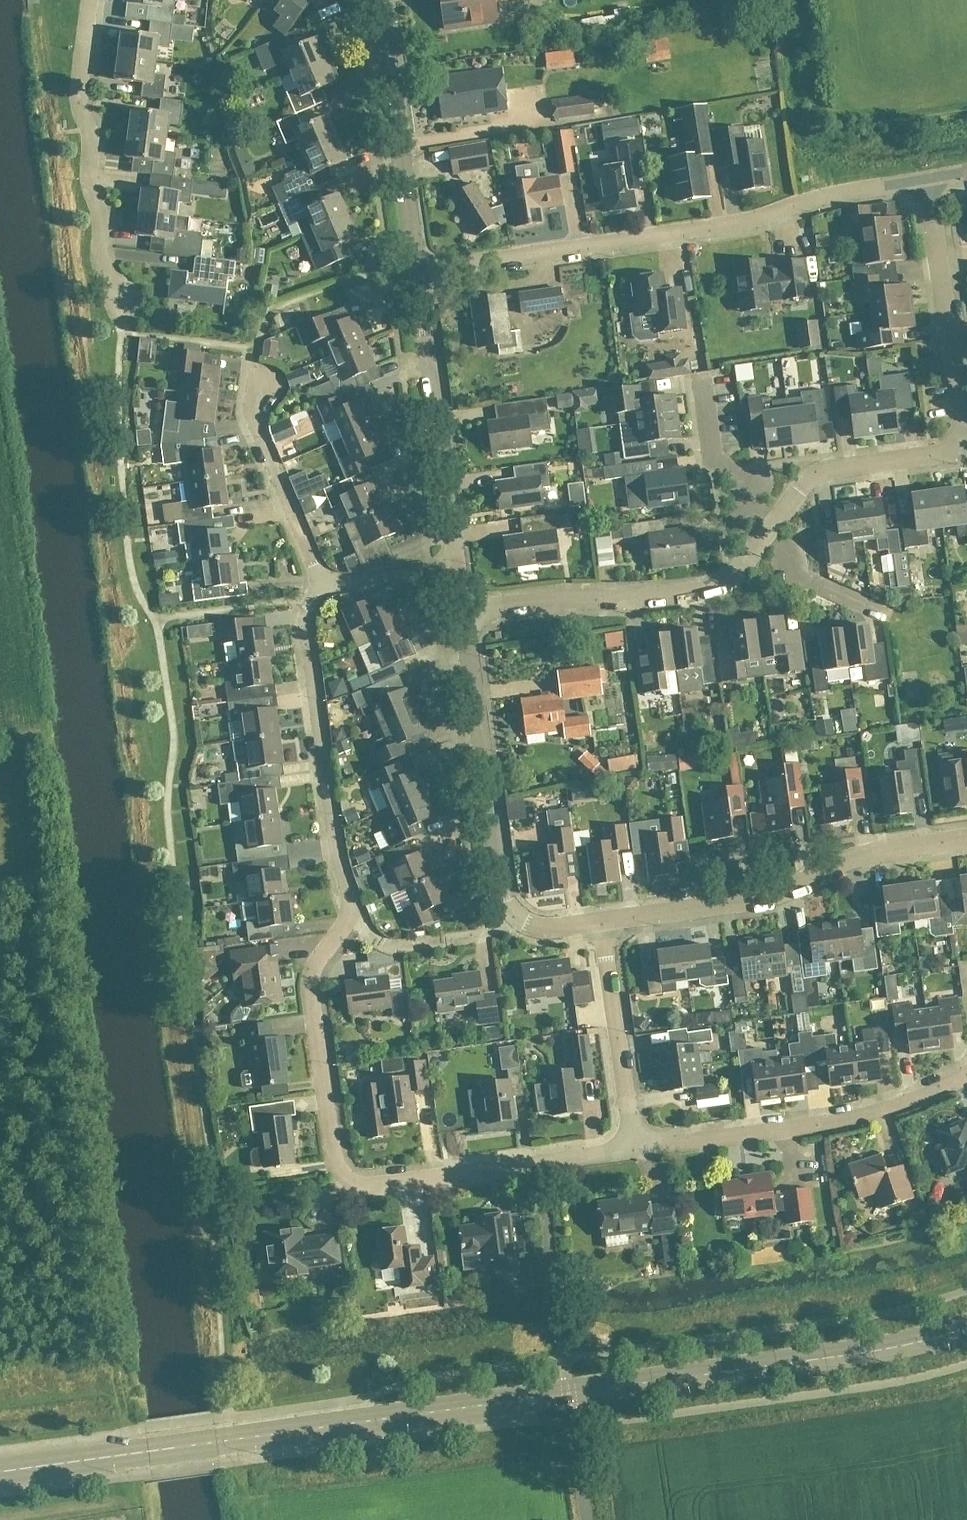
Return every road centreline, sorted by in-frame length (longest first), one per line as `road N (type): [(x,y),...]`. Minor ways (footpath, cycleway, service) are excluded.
road 1 (tertiary): [(0,1476),(848,1357),(966,1330)]
road 2 (unclassified): [(419,274),(711,232),(827,193),(930,180)]
road 3 (unclassified): [(535,1162),(374,1188),(341,1181),(330,1152),(308,977),(349,909)]
road 4 (unclassified): [(966,840),(857,857),(765,898),(612,910)]
road 5 (unclassified): [(635,1146),(813,1121),(921,1088),(966,1062)]
road 6 (unclassified): [(461,601),(697,589),(737,561),(774,516)]
road 7 (unclassified): [(119,335),(96,248),(92,155),(75,101),(89,0)]
road 8 (unclassified): [(349,909),(330,833),(310,584)]
road 9 (residential): [(512,903),(498,872),(461,601)]
road 10 (residential): [(456,570),(419,274)]
road 11 (residential): [(419,274),(381,0)]
road 12 (unclassified): [(962,448),(930,180)]
road 13 (unclassified): [(635,1146),(612,910)]
road 14 (unclassified): [(310,584),(264,439),(260,404),(271,368)]
road 15 (unclassified): [(774,516),(825,473),(962,448)]
road 16 (unclassified): [(512,903),(442,939),(387,948),(349,909)]
road 17 (unclassified): [(774,516),(730,477),(718,375)]
road 18 (unclassified): [(774,516),(788,558),(804,578),(873,613)]
road 19 (unclassified): [(310,584),(456,570)]

